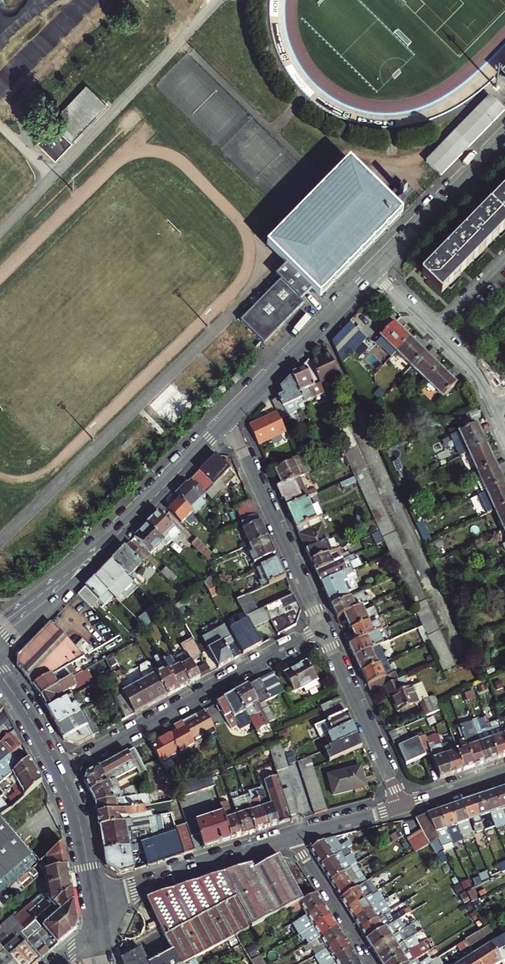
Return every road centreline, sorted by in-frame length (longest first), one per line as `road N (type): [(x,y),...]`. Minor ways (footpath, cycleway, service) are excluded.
road 1 (tertiary): [(0,630),(95,556),(228,422)]
road 2 (residential): [(59,772),(322,627)]
road 3 (residential): [(228,422),(322,627)]
road 4 (residential): [(92,900),(292,837)]
road 5 (tertiary): [(228,422),(374,274)]
road 6 (residential): [(322,627),(402,808)]
road 7 (tertiary): [(374,274),(504,140)]
road 8 (residential): [(374,274),(468,364),(493,409)]
road 9 (residential): [(372,963),(292,837)]
road 10 (secondary): [(59,772),(78,816),(92,900)]

